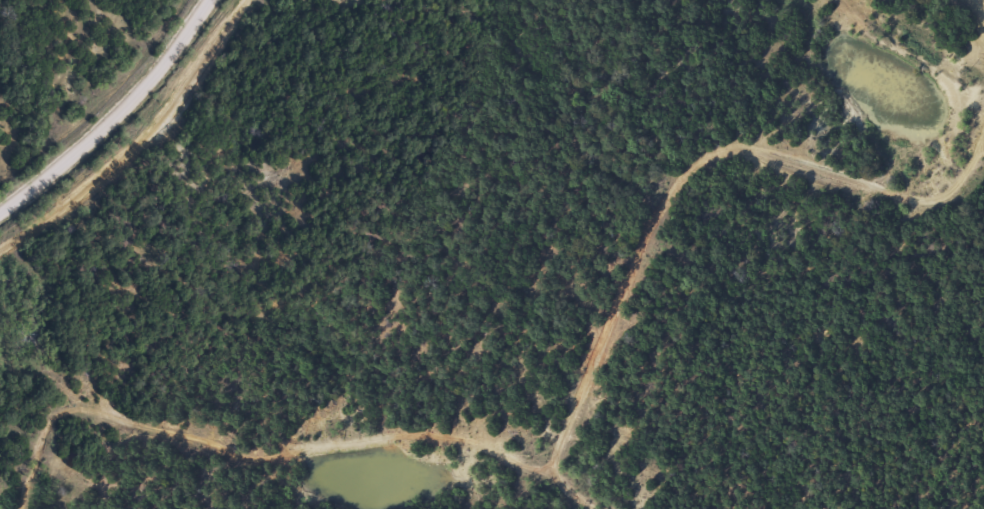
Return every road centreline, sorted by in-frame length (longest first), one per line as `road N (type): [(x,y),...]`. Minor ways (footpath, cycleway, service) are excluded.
road 1 (residential): [(0,219),(127,119),(216,0)]

